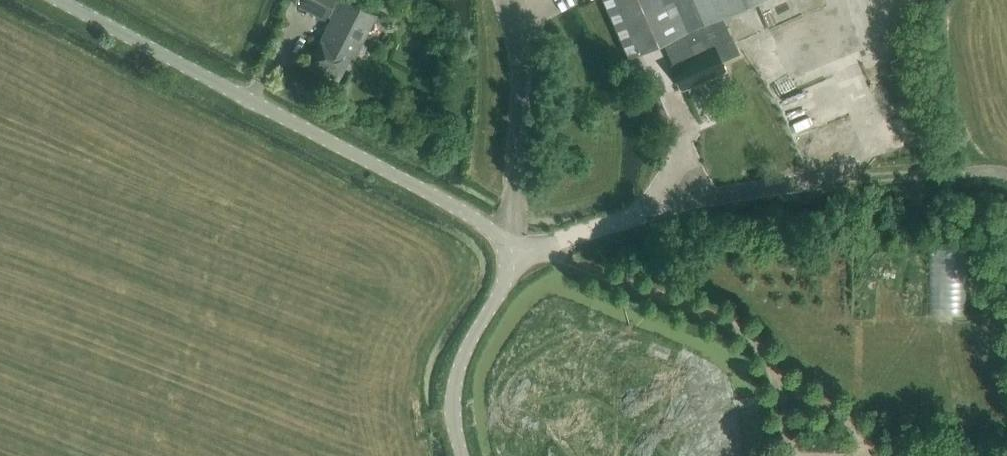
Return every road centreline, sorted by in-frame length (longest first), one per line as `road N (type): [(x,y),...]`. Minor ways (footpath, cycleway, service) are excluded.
road 1 (unclassified): [(462,455),(455,386),(504,284),(499,240),(440,200),(58,0)]

